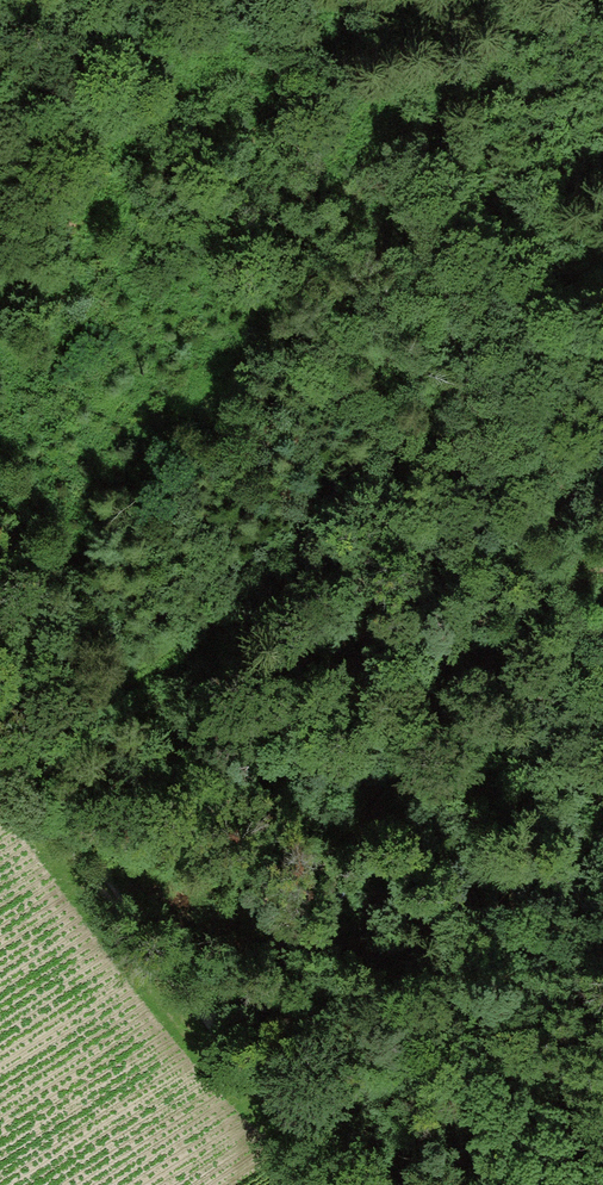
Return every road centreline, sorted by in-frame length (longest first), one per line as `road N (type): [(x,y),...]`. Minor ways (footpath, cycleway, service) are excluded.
road 1 (track): [(198,1029),(277,947),(352,841),(411,722),(591,433),(586,344),(483,153),(469,78),(476,0)]
road 2 (track): [(349,1184),(198,1029),(0,743)]
road 3 (track): [(147,0),(86,104),(0,210)]

